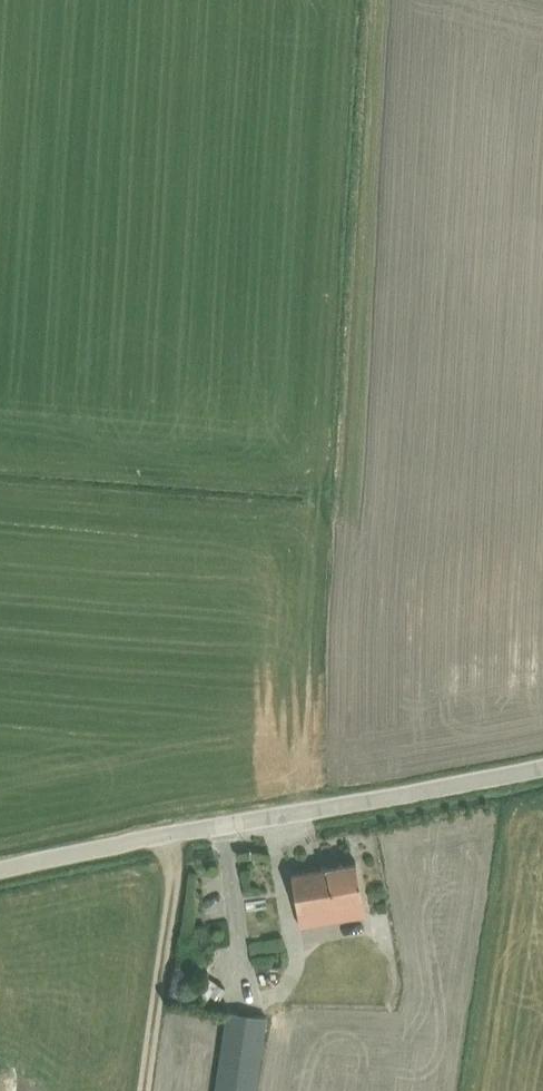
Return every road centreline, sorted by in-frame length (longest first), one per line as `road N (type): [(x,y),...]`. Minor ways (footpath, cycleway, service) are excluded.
road 1 (unclassified): [(0,862),(542,760)]

